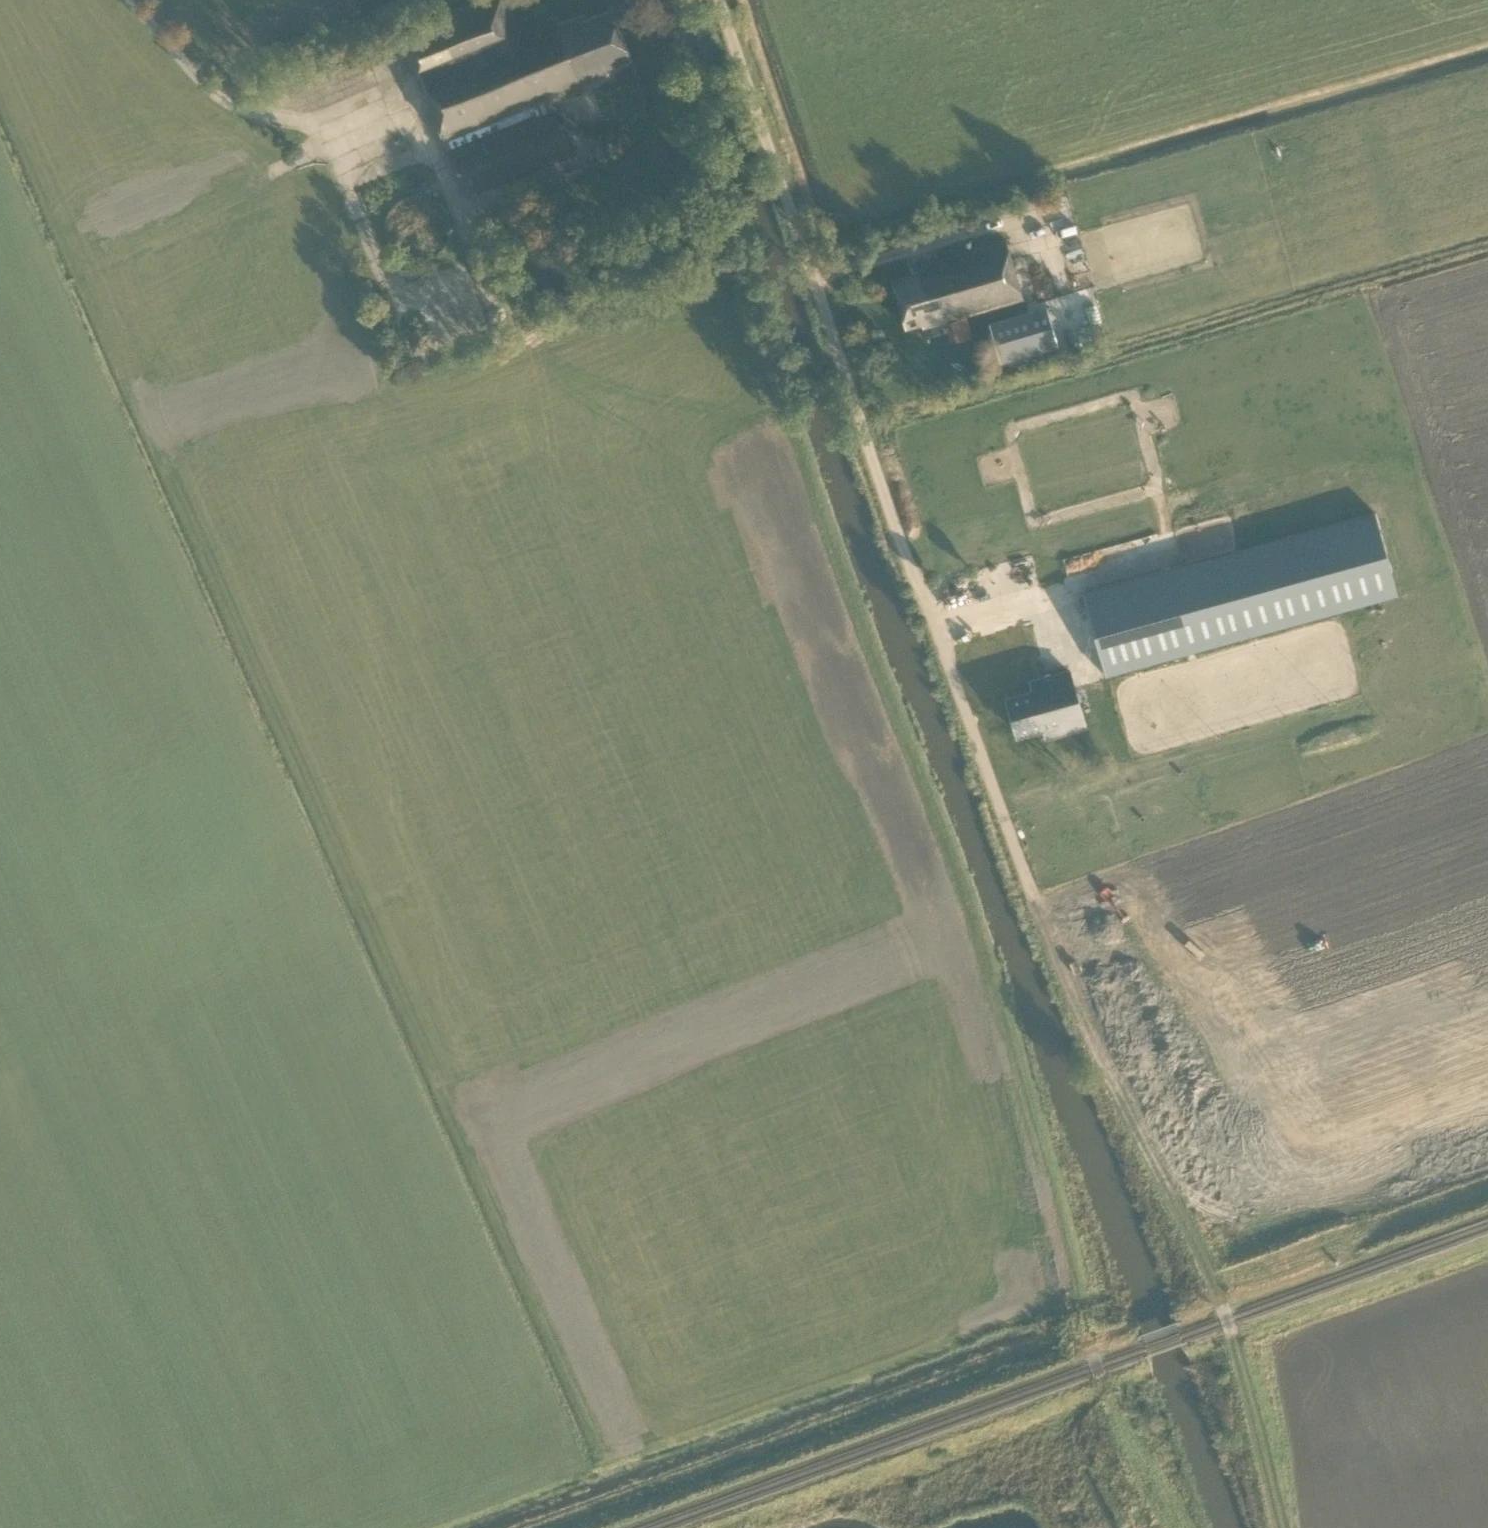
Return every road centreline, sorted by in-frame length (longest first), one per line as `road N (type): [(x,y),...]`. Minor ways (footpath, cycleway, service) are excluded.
road 1 (track): [(1031,893),(1080,1019),(1211,1277),(1282,1527)]
road 2 (unclassified): [(916,585),(720,0)]

